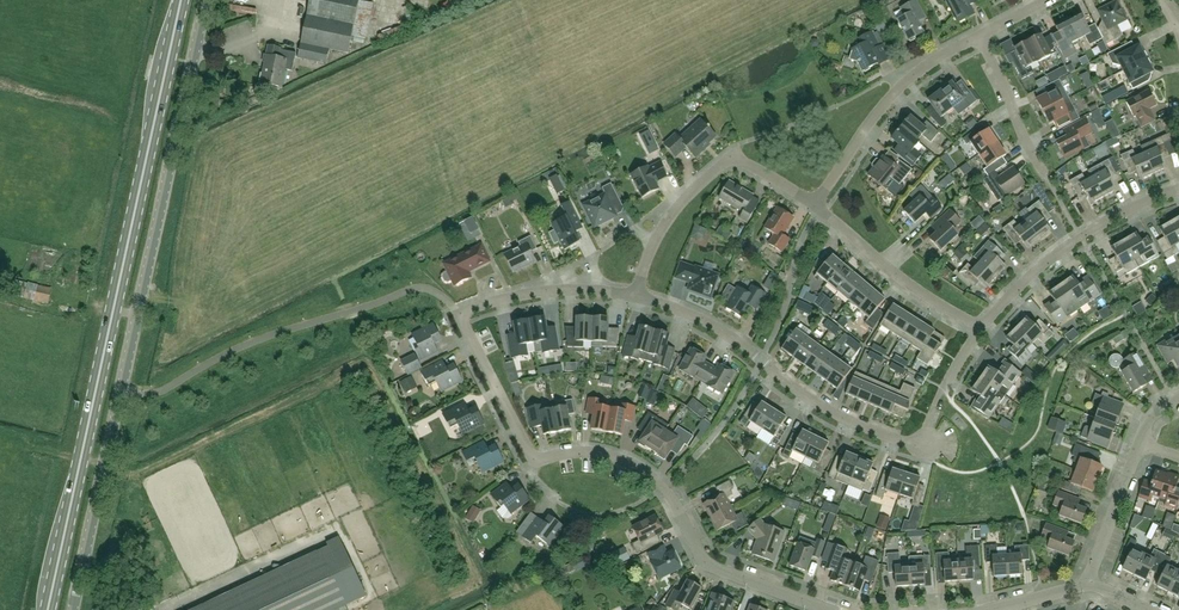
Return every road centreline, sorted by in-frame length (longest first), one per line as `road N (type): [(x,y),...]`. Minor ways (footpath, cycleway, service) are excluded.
road 1 (primary): [(47,609),(181,0)]
road 2 (unclassified): [(71,609),(205,0)]
road 3 (residential): [(827,609),(701,561),(673,501),(631,464),(577,451),(534,461)]
road 4 (residential): [(534,461),(459,314),(539,291),(636,295)]
road 5 (residential): [(918,448),(802,393),(697,317),(636,295)]
road 6 (residential): [(979,323),(1066,246),(1178,188)]
road 7 (residential): [(815,204),(893,94),(977,35)]
road 8 (residential): [(979,323),(921,292),(815,204)]
road 9 (residential): [(636,295),(669,218),(732,155)]
road 10 (residential): [(1045,174),(977,35)]
road 11 (residential): [(1088,583),(1139,443)]

